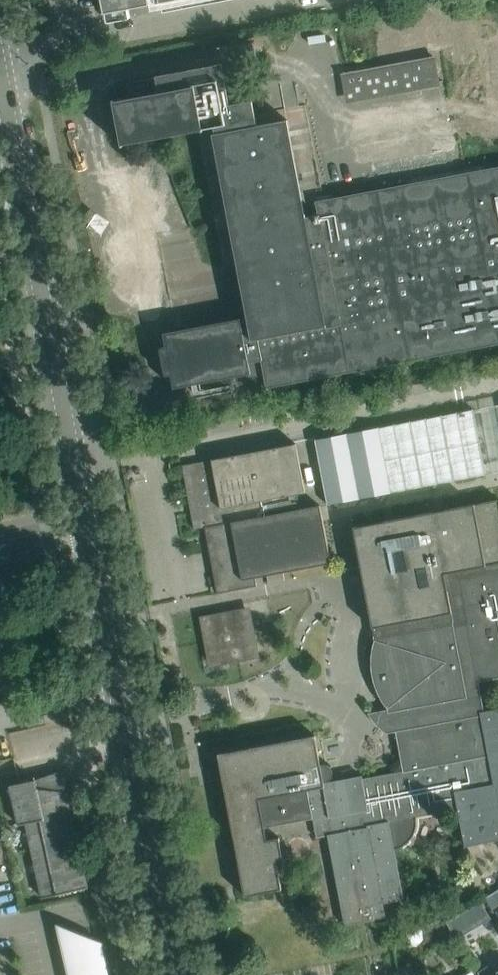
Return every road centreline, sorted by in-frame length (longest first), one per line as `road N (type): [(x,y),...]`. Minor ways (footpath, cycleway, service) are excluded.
road 1 (tertiary): [(169,974),(0,76)]

